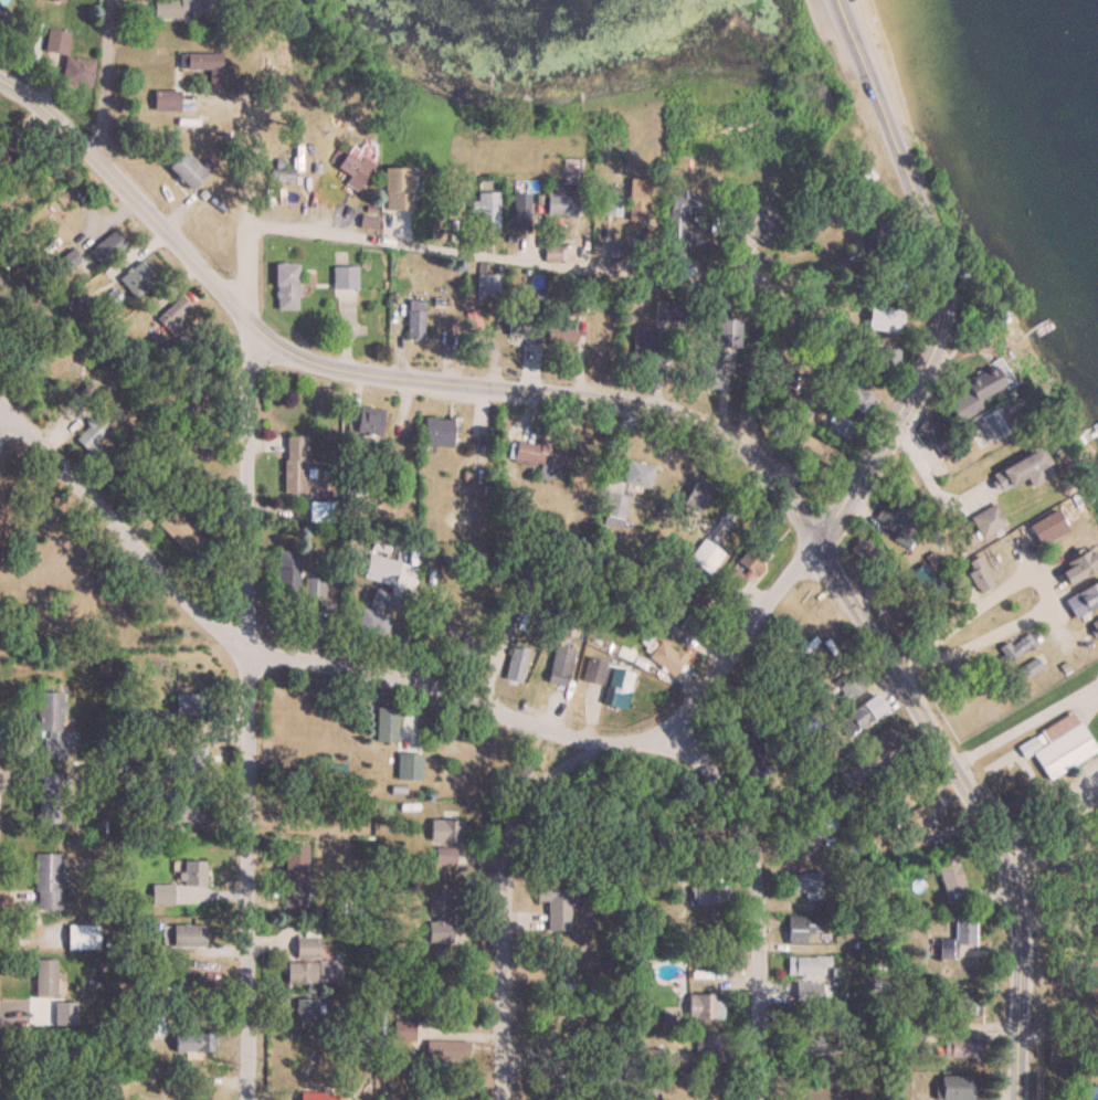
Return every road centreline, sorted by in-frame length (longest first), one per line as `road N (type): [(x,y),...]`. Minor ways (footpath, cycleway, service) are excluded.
road 1 (residential): [(0,78),(54,119),(249,321),(284,348),(326,366),(393,377),(677,411),(753,456),(817,541)]
road 2 (residential): [(248,1099),(249,321)]
road 3 (residential): [(250,228),(777,293),(782,310),(753,456)]
road 4 (residential): [(250,652),(389,677),(598,743),(645,739),(685,729),(757,616),(817,541)]
road 5 (residential): [(817,541),(951,763),(1005,872),(1018,935),(1017,1099)]
road 6 (residential): [(817,541),(929,361),(943,305),(940,269),(909,178),(836,0)]
road 7 (residential): [(758,1099),(760,890),(739,813),(685,729)]
road 8 (residential): [(505,1099),(507,863),(549,730)]
road 9 (residential): [(0,403),(210,623),(250,652)]
road 10 (residential): [(249,321),(251,128)]
road 11 (residential): [(103,0),(101,167)]

